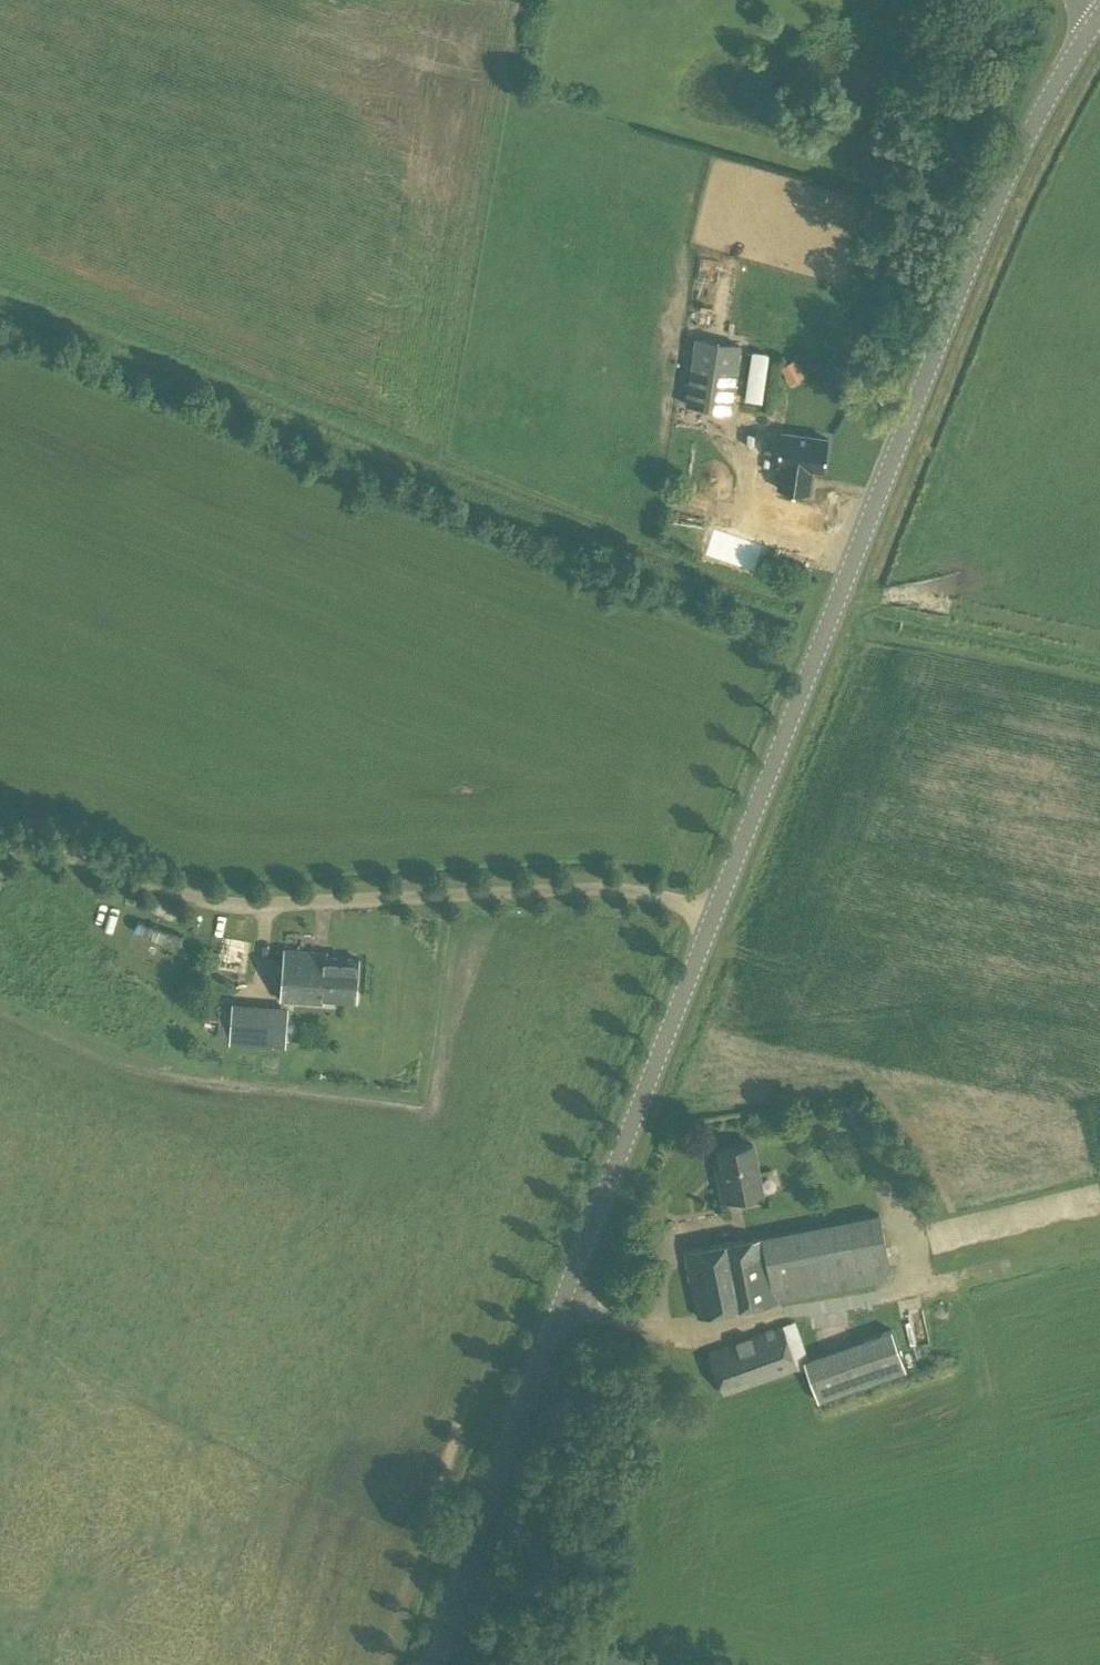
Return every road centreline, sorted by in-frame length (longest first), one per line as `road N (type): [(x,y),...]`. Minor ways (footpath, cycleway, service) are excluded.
road 1 (tertiary): [(710,920),(997,196),(1098,14)]
road 2 (tertiary): [(431,1664),(710,920)]
road 3 (unclassified): [(710,920),(628,897),(225,903),(24,852),(0,854)]

